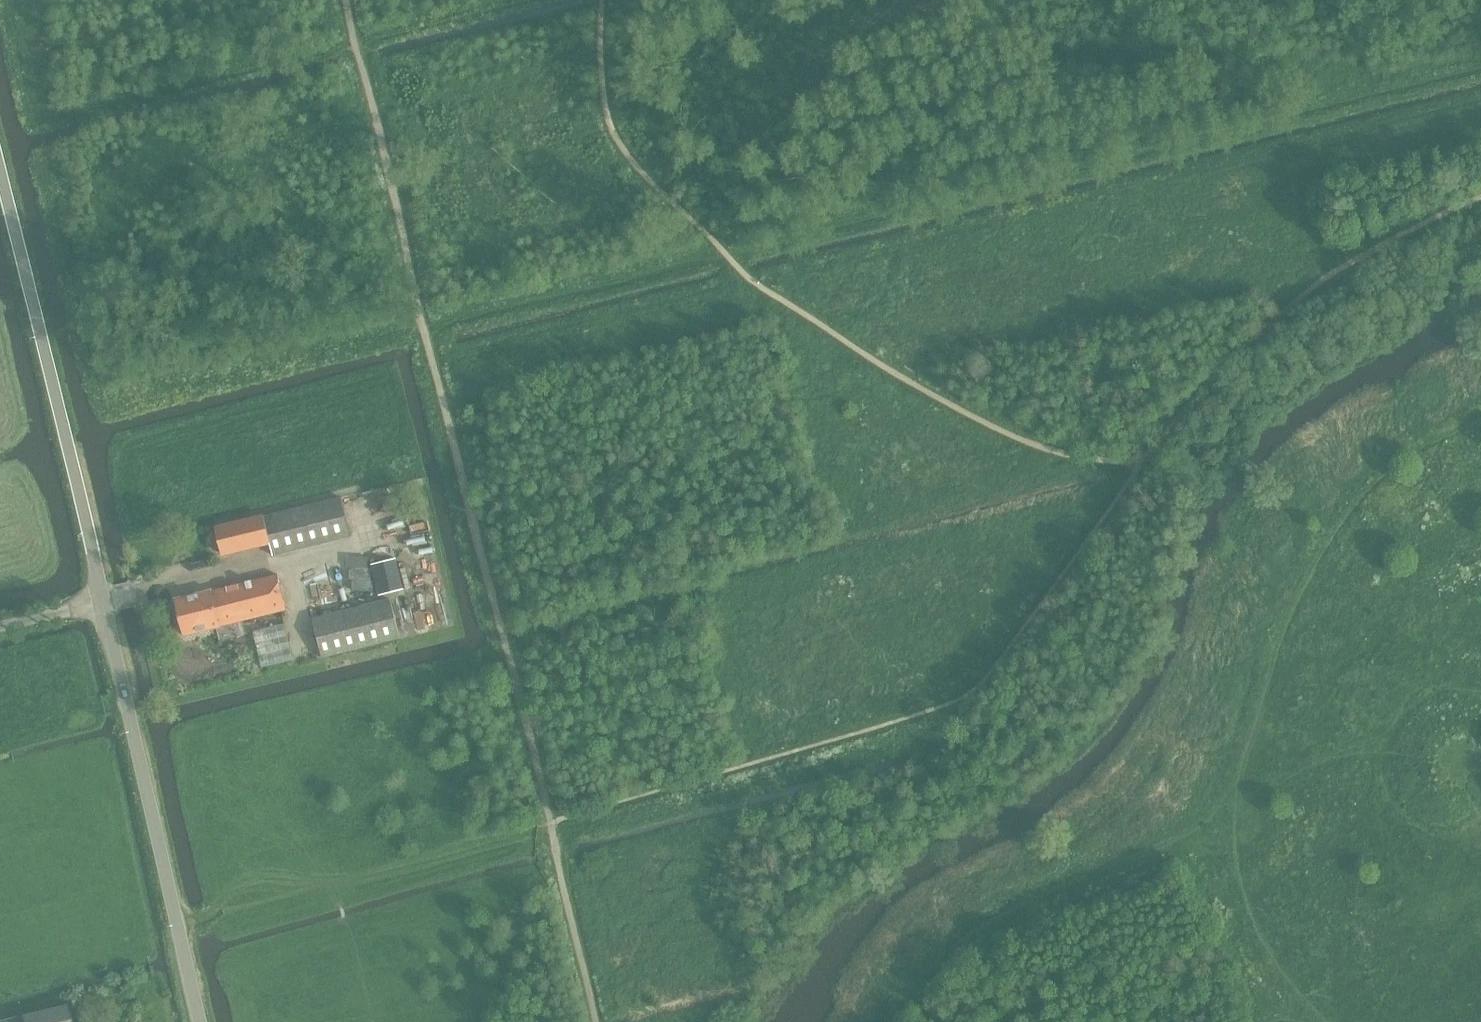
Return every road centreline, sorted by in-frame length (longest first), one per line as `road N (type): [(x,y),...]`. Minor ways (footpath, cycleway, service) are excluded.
road 1 (unclassified): [(201,1021),(0,168)]
road 2 (track): [(25,668),(46,722),(125,701)]

